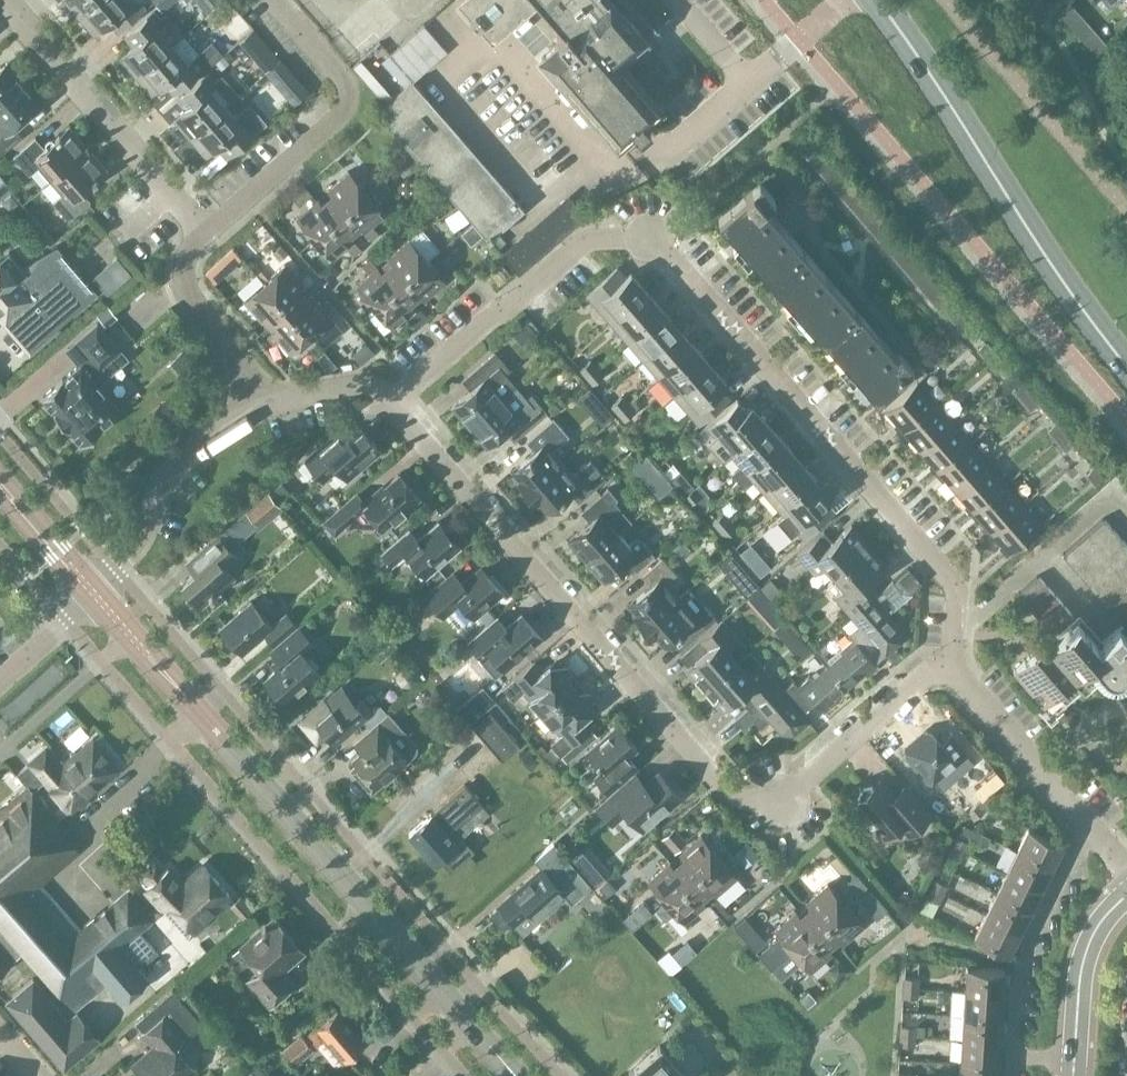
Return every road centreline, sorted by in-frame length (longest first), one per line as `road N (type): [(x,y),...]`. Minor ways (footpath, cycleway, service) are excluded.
road 1 (residential): [(958,679),(958,592),(655,227),(592,240),(401,402)]
road 2 (residential): [(958,679),(930,673),(775,802),(739,797),(401,402)]
road 3 (tertiary): [(512,1075),(94,598)]
road 4 (secondary): [(1126,370),(879,0)]
road 5 (residential): [(198,239),(342,116),(346,102),(339,75),(275,0)]
road 6 (residential): [(198,239),(0,8)]
road 7 (residential): [(94,598),(142,545),(161,487),(228,418),(268,397)]
road 8 (residential): [(1094,830),(1080,842),(1023,956),(1012,1057)]
road 9 (residential): [(1094,830),(958,679)]
road 10 (residential): [(268,397),(186,294),(186,256),(198,239)]
road 11 (tertiary): [(1076,1061),(1083,969),(1126,900)]
road 12 (tertiary): [(94,598),(0,490)]
road 13 (residential): [(401,402),(342,385),(268,397)]
road 14 (residential): [(0,673),(94,598)]

